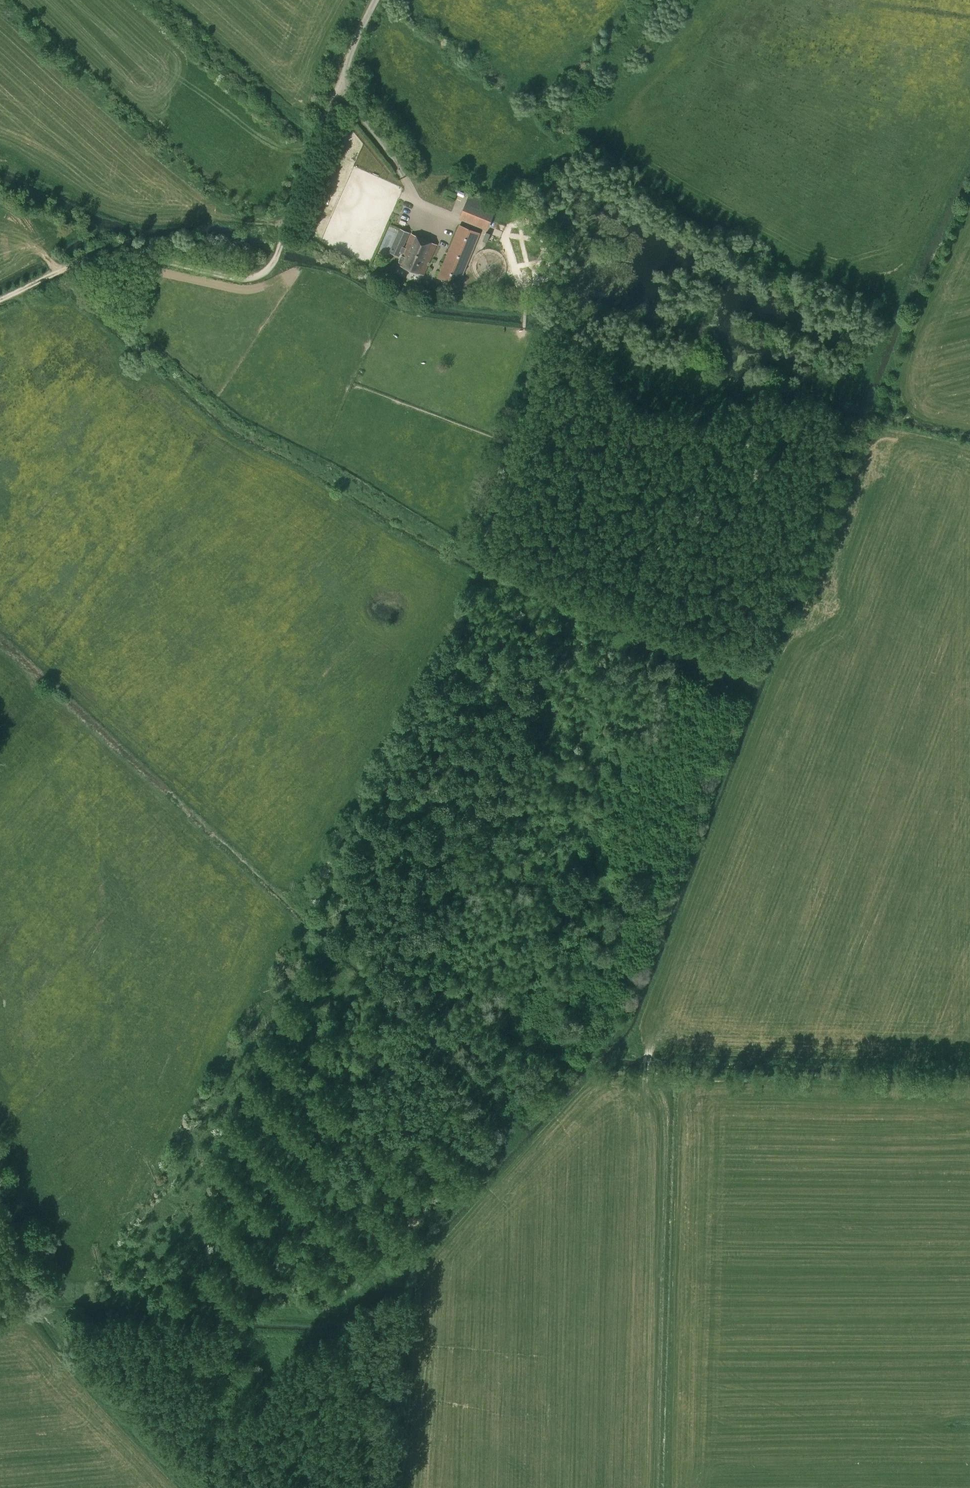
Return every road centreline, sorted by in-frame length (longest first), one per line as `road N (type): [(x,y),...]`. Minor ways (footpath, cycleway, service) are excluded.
road 1 (track): [(0,303),(106,257),(240,284),(265,275),(337,83)]
road 2 (track): [(418,202),(337,83)]

